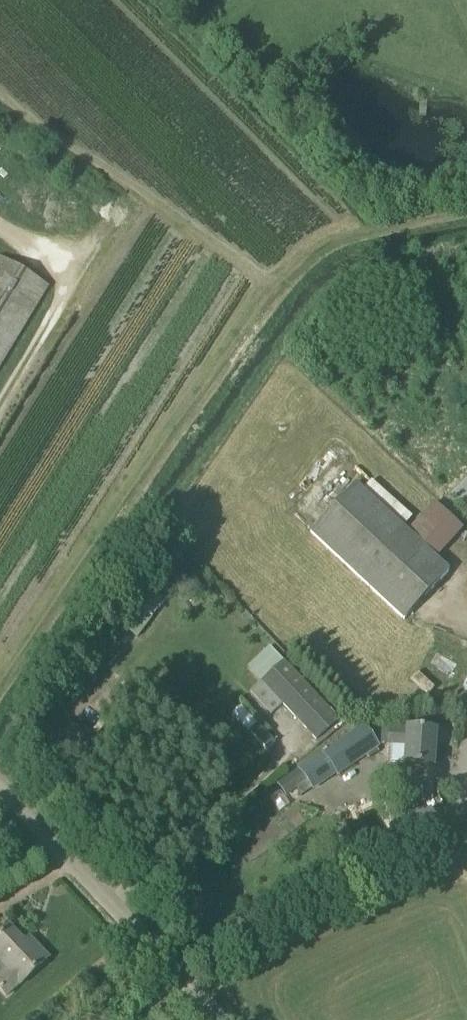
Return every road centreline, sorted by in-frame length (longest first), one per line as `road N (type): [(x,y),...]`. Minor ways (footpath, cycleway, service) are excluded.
road 1 (unclassified): [(218,1019),(0,784)]

